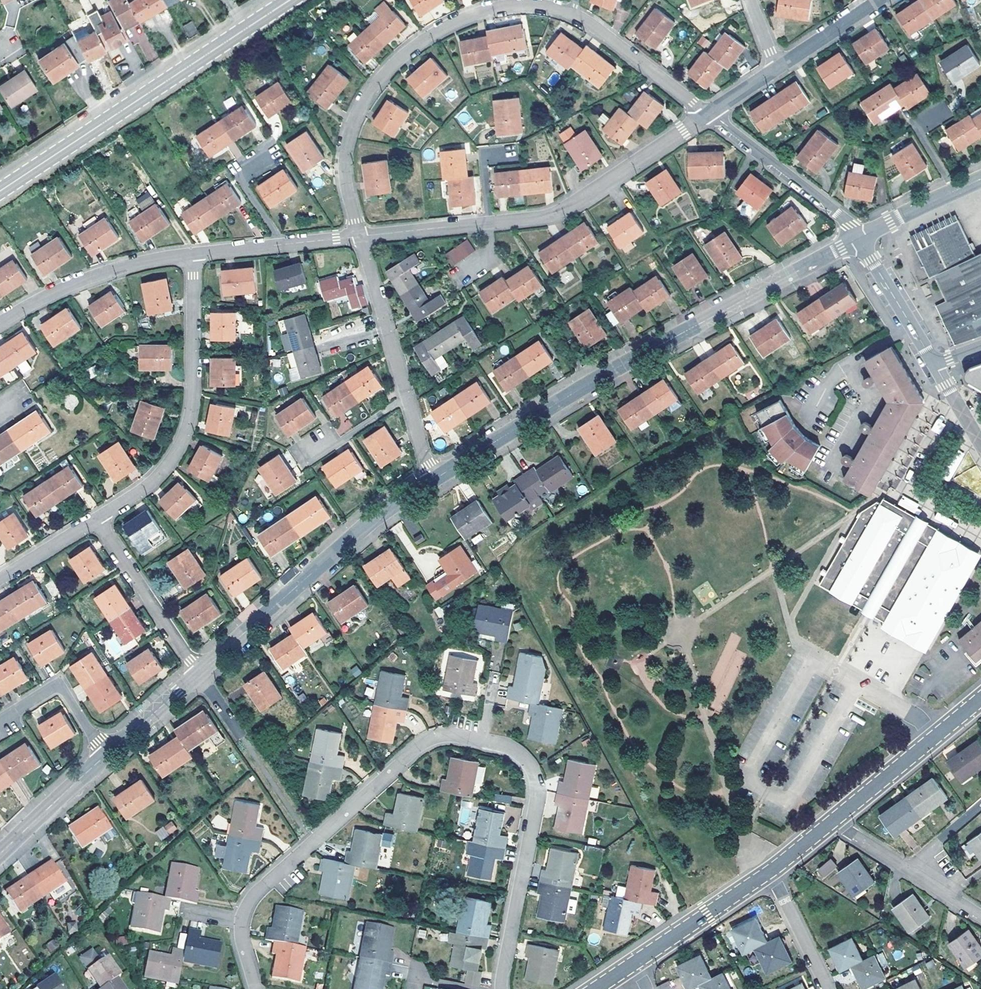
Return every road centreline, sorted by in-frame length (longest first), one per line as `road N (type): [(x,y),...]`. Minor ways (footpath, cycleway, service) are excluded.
road 1 (residential): [(500,988),(534,776),(504,747),(445,736),(410,752),(252,896),(240,927),(255,988)]
road 2 (residential): [(787,276),(435,479)]
road 3 (residential): [(359,236),(346,148),(383,75),(423,40),(473,15),(531,5),(571,14)]
road 4 (primary): [(290,0),(0,191)]
road 5 (residential): [(435,479),(198,673)]
road 6 (residential): [(97,518),(153,480),(185,432),(193,253)]
road 7 (residential): [(489,222),(565,209),(709,113)]
road 8 (residential): [(0,322),(91,277),(193,253)]
road 9 (residential): [(860,238),(709,113)]
road 10 (residential): [(980,697),(832,821)]
road 11 (residential): [(198,673),(97,518)]
road 12 (residential): [(571,14),(709,113)]
road 13 (residential): [(407,397),(359,236)]
road 14 (residential): [(769,871),(632,963)]
road 15 (residential): [(106,754),(57,688),(0,721)]
road 16 (residential): [(106,754),(0,853)]
road 17 (residential): [(934,362),(860,238)]
road 18 (residential): [(359,236),(489,222)]
road 19 (residential): [(769,871),(827,988)]
road 20 (residential): [(775,69),(879,0)]
road 21 (residential): [(198,673),(106,754)]

